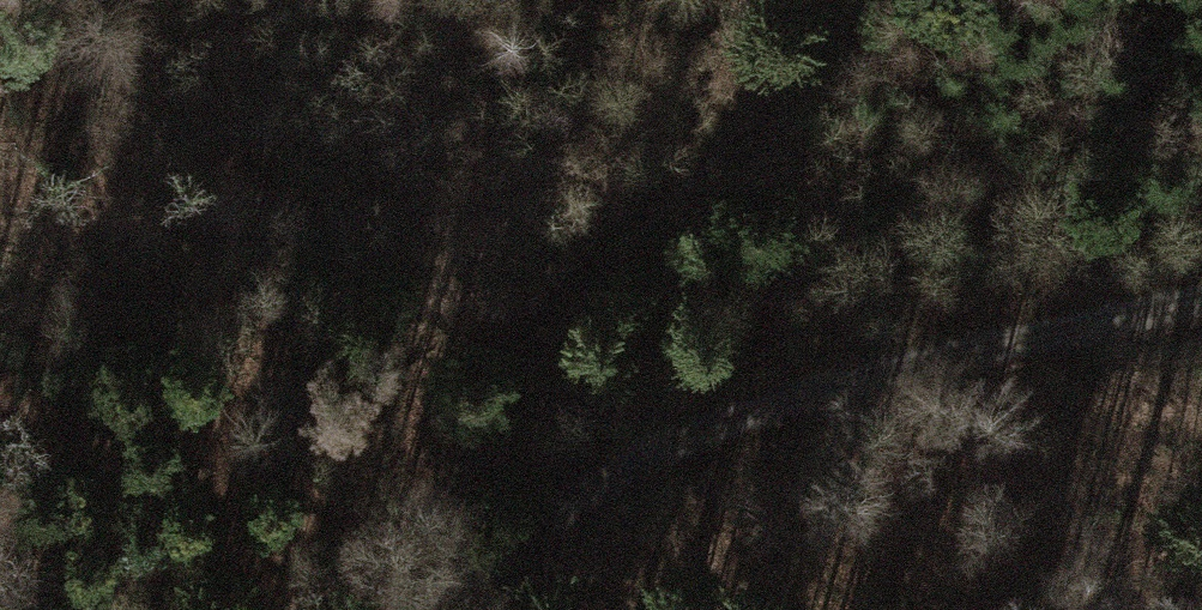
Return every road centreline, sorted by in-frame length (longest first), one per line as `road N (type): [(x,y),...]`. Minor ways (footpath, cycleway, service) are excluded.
road 1 (track): [(1201,302),(732,422),(425,566)]
road 2 (track): [(879,0),(574,323),(425,566)]

